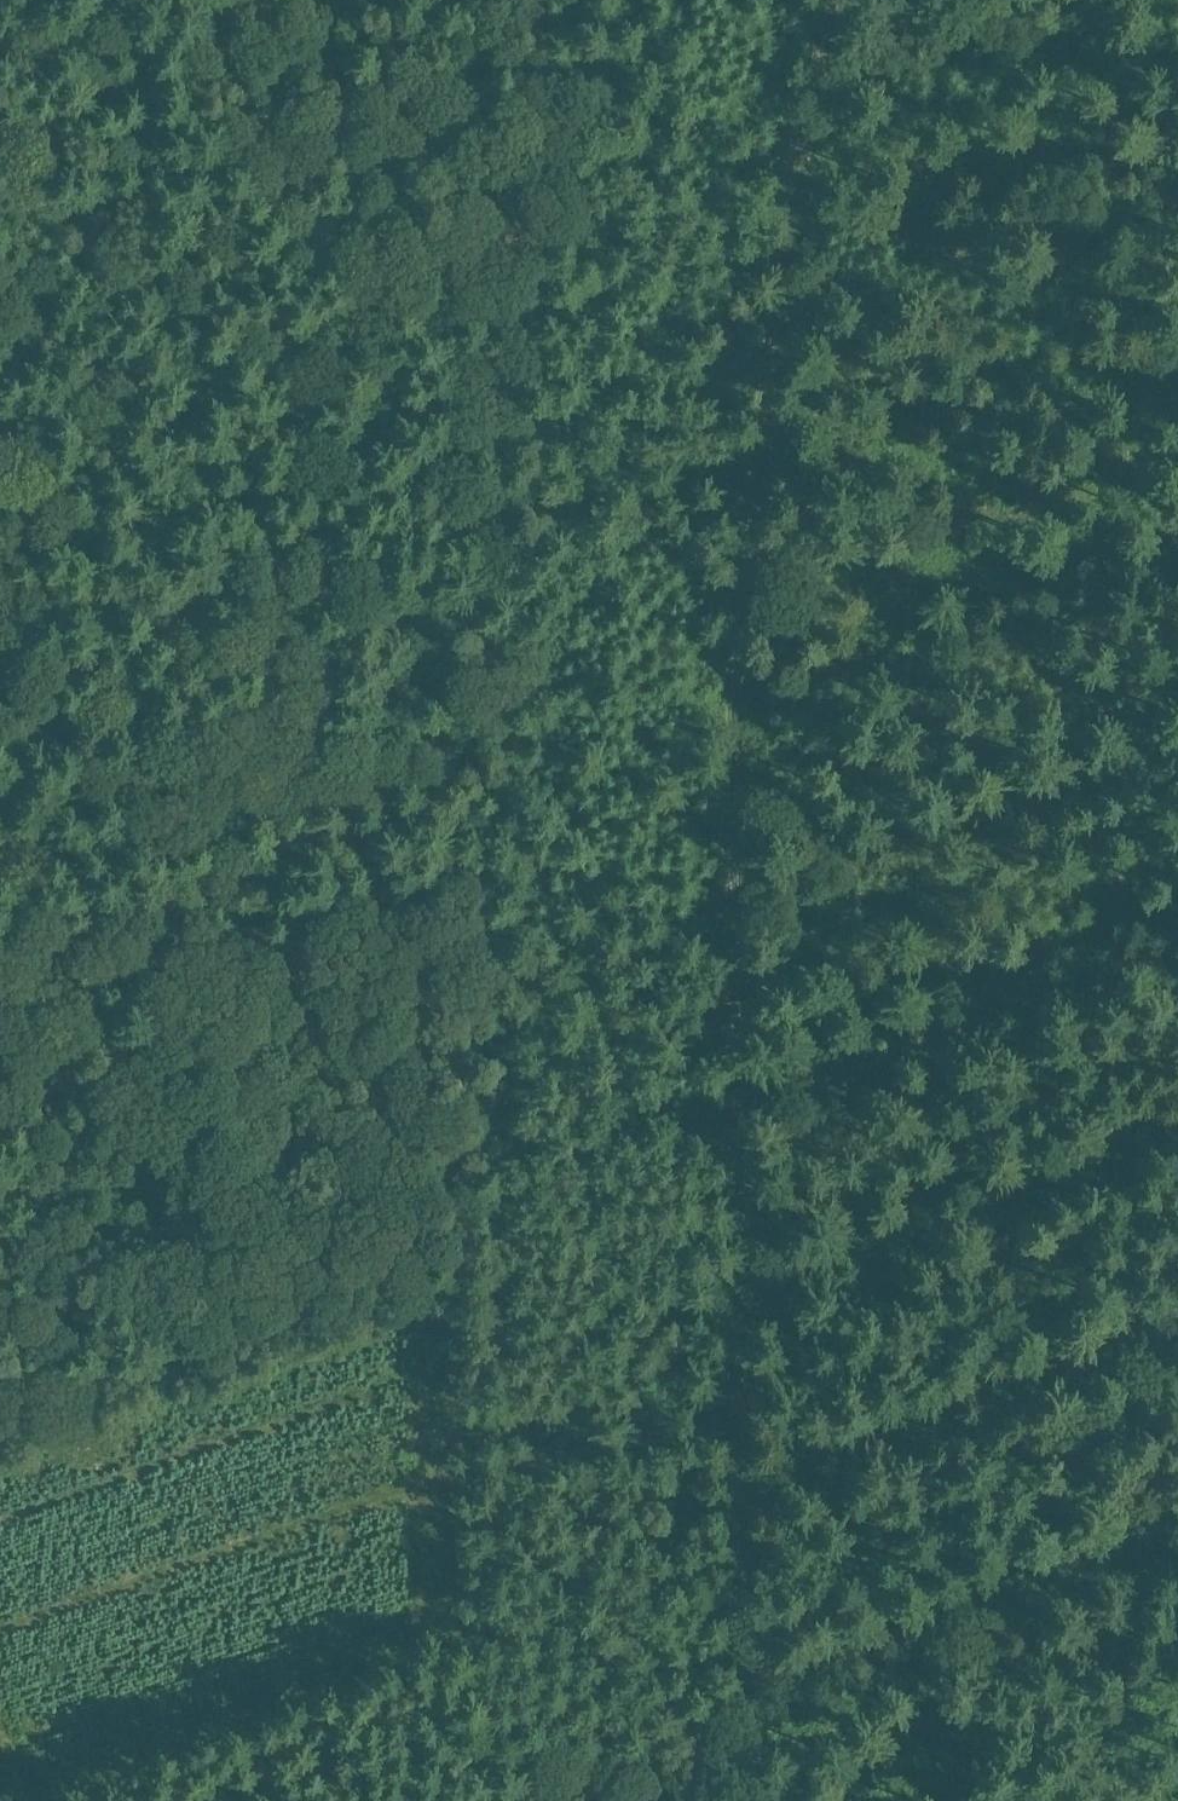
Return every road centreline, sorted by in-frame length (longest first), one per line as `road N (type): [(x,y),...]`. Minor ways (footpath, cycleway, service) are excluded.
road 1 (track): [(798,1800),(759,1715),(701,610),(801,0)]
road 2 (track): [(540,1800),(759,1715),(1177,1531)]

